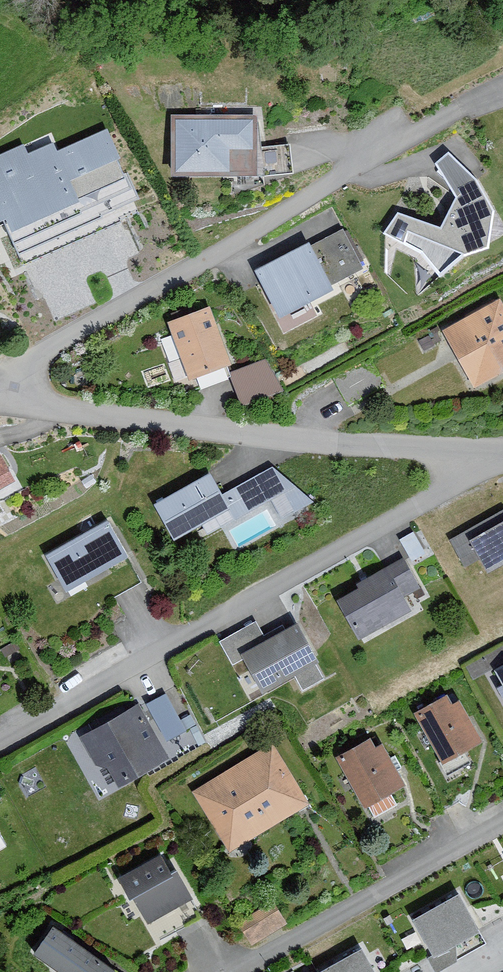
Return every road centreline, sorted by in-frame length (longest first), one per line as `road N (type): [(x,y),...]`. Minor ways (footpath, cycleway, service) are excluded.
road 1 (residential): [(0,747),(502,460)]
road 2 (residential): [(0,380),(450,116)]
road 3 (residential): [(502,450),(0,399)]
road 4 (residential): [(235,971),(502,823)]

